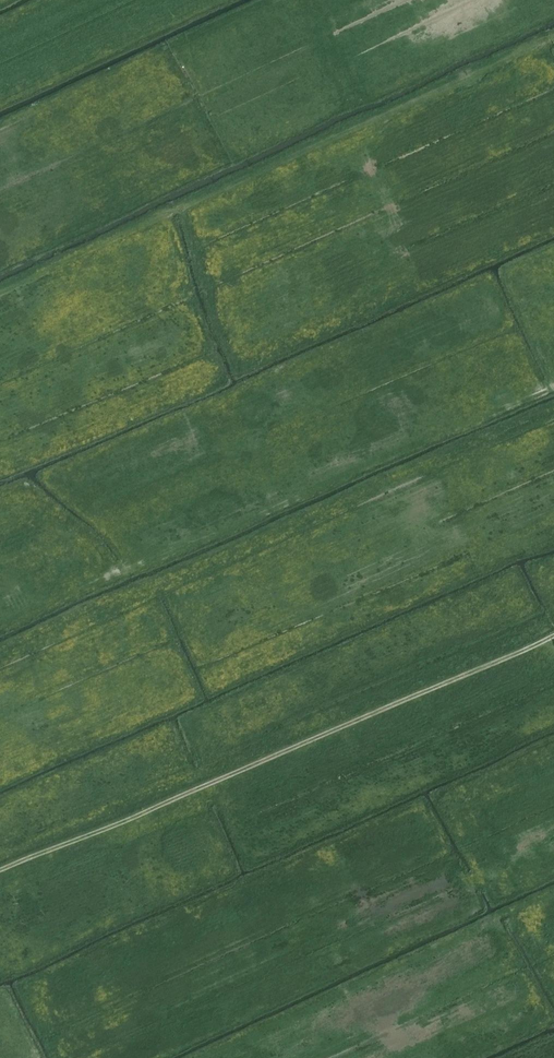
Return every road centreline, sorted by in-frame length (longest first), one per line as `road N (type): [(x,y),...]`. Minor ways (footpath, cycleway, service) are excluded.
road 1 (track): [(553,636),(0,868)]

